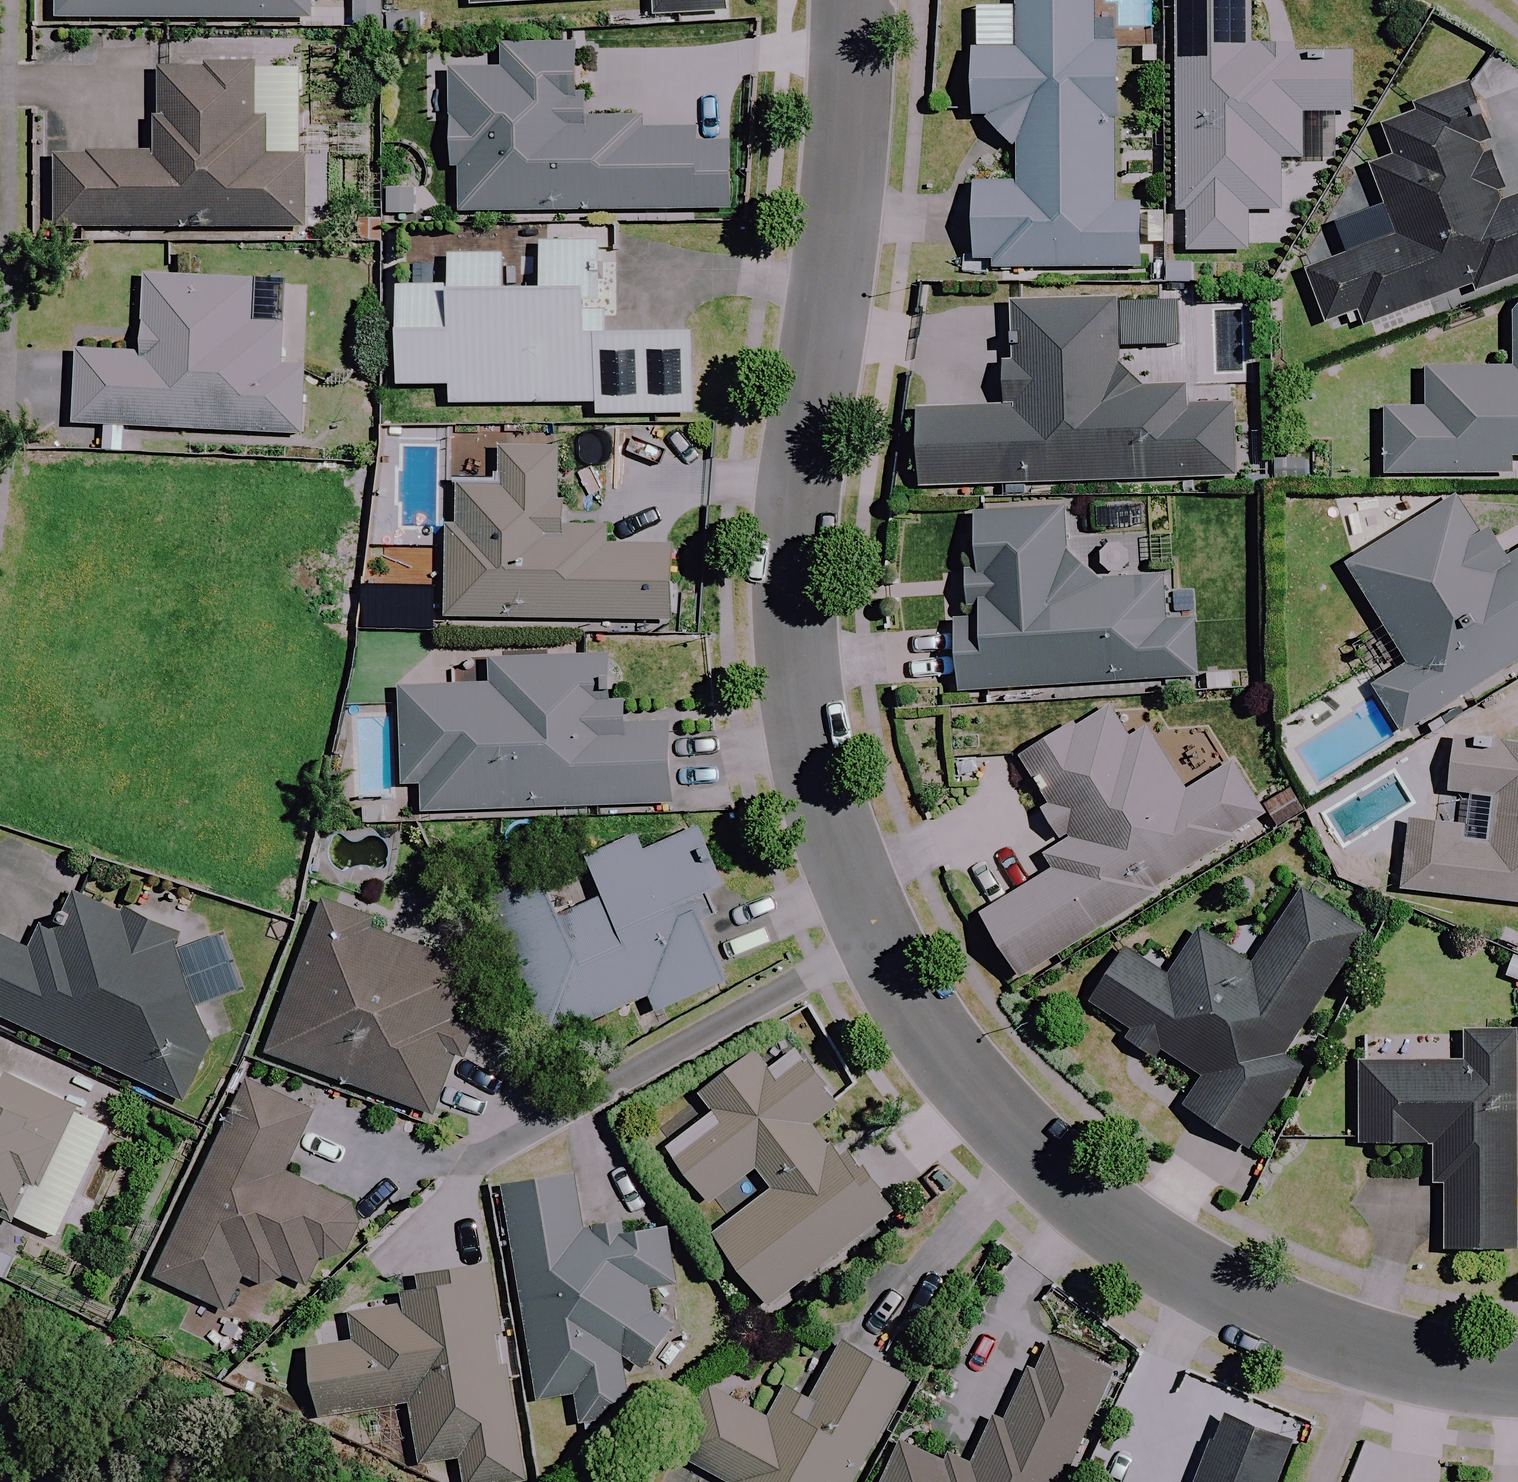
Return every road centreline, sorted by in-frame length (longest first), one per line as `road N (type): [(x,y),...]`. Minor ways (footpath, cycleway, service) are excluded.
road 1 (residential): [(1517,1379),(1386,1361),(1270,1318),(1126,1239),(1007,1138),(955,1073),(875,940),(797,728),(793,604),(802,465),(845,153),(850,0)]

